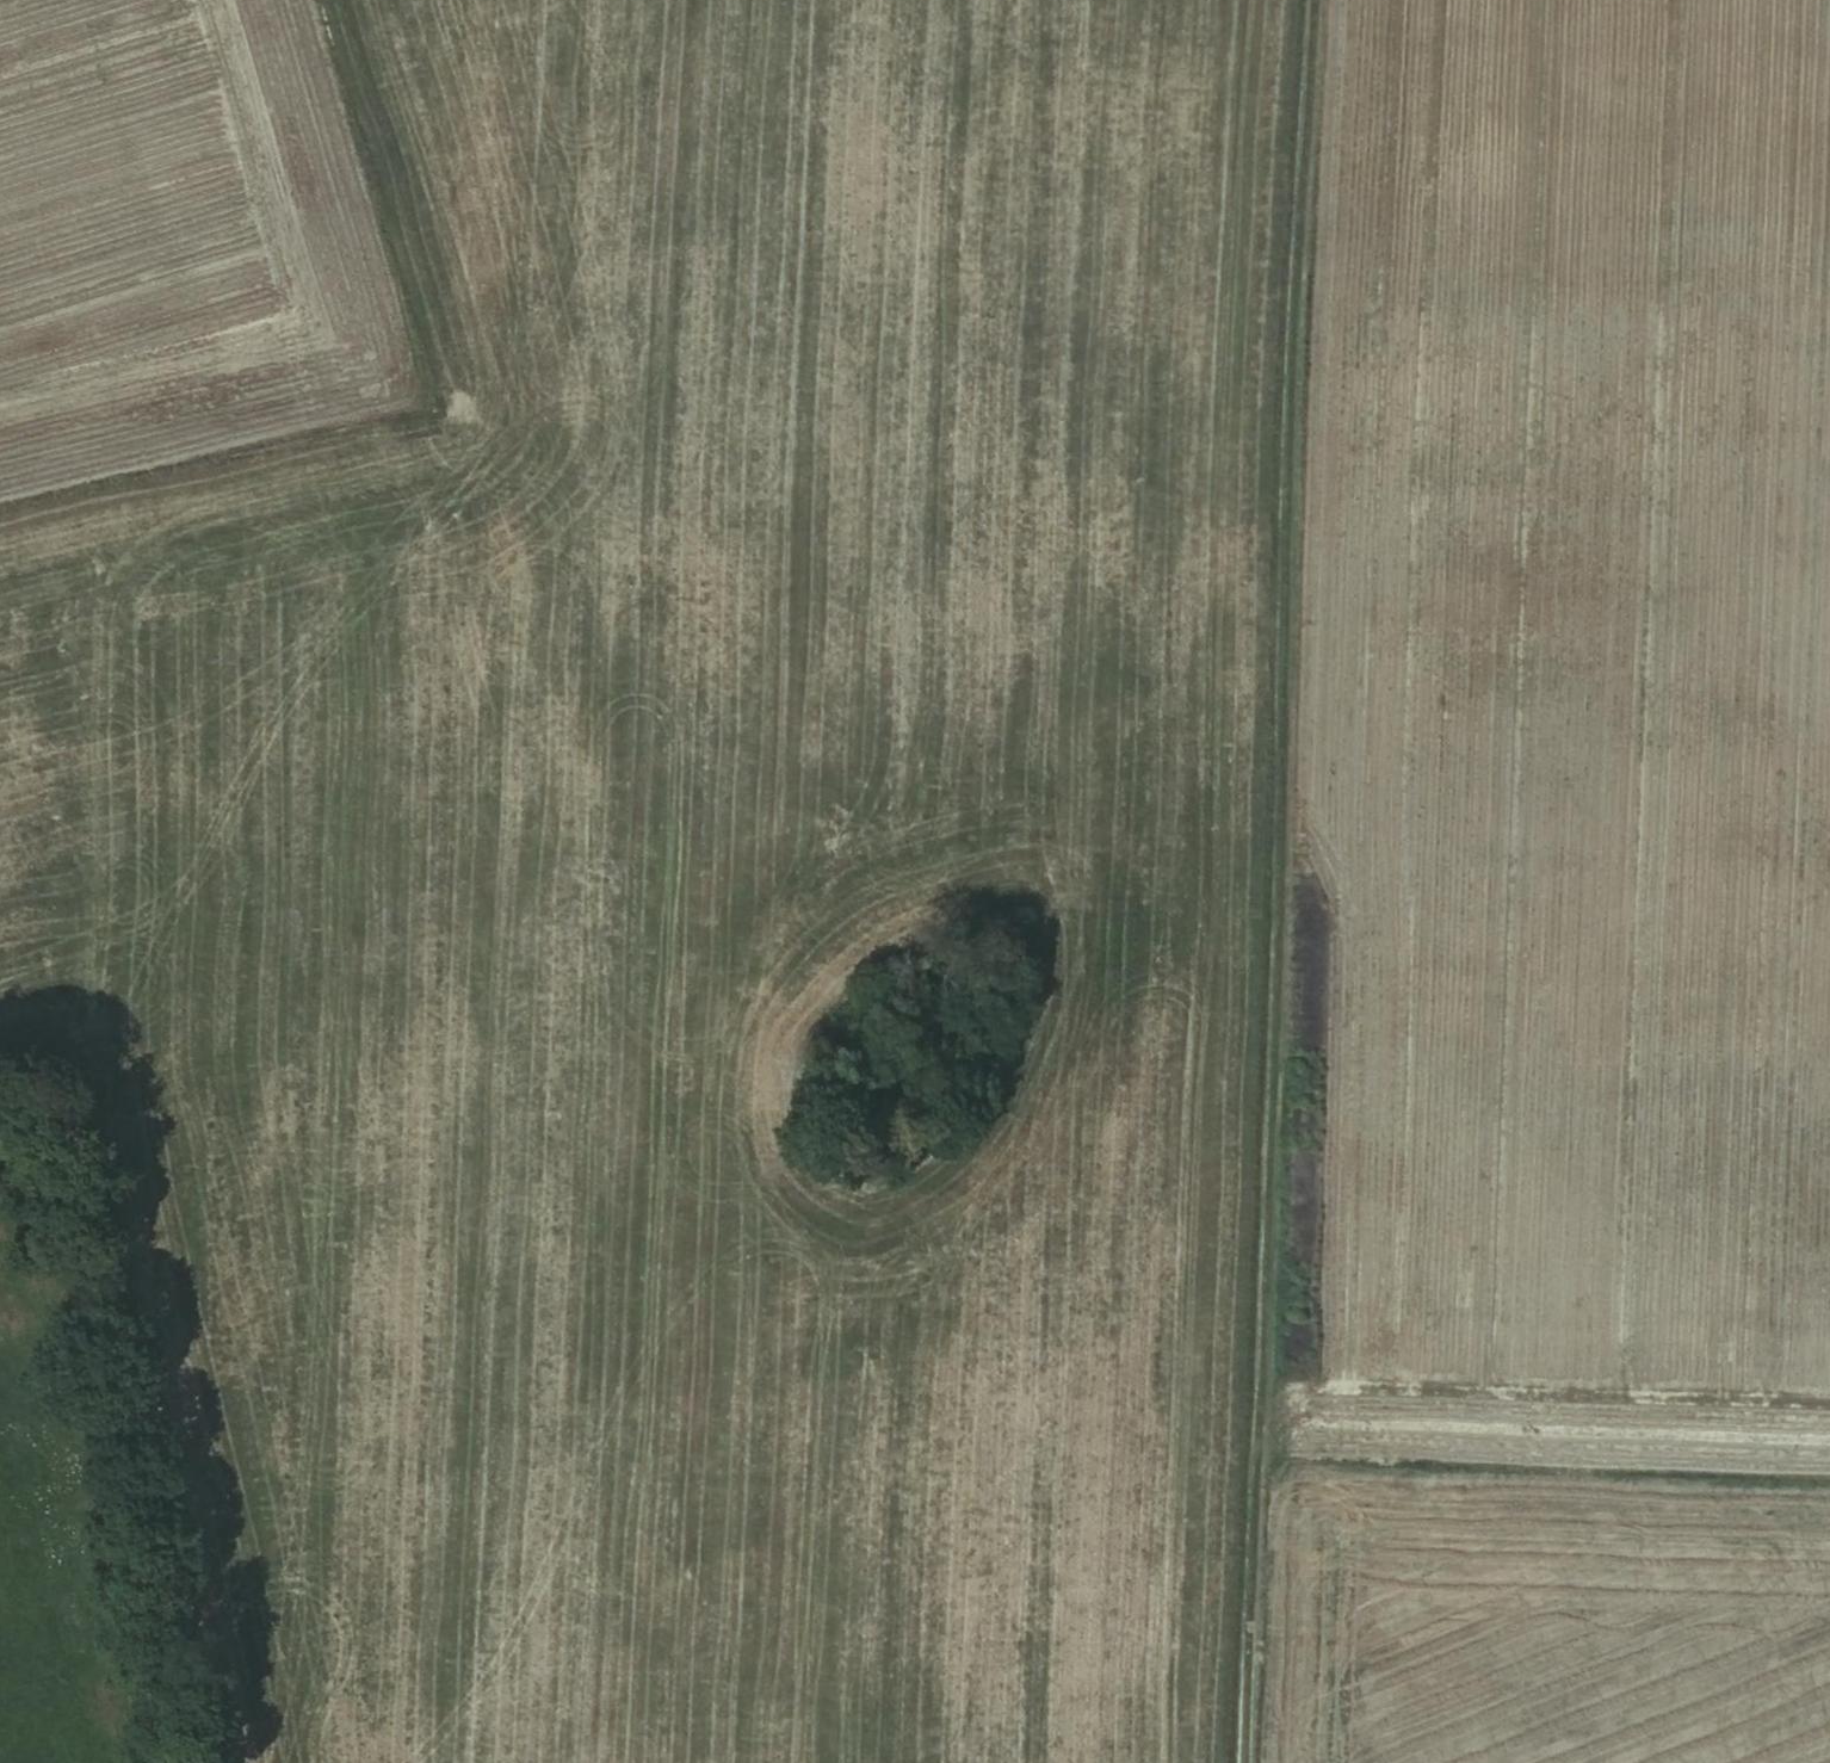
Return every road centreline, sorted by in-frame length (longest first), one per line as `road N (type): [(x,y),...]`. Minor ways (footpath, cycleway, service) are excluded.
road 1 (track): [(1317,0),(1233,1762)]

